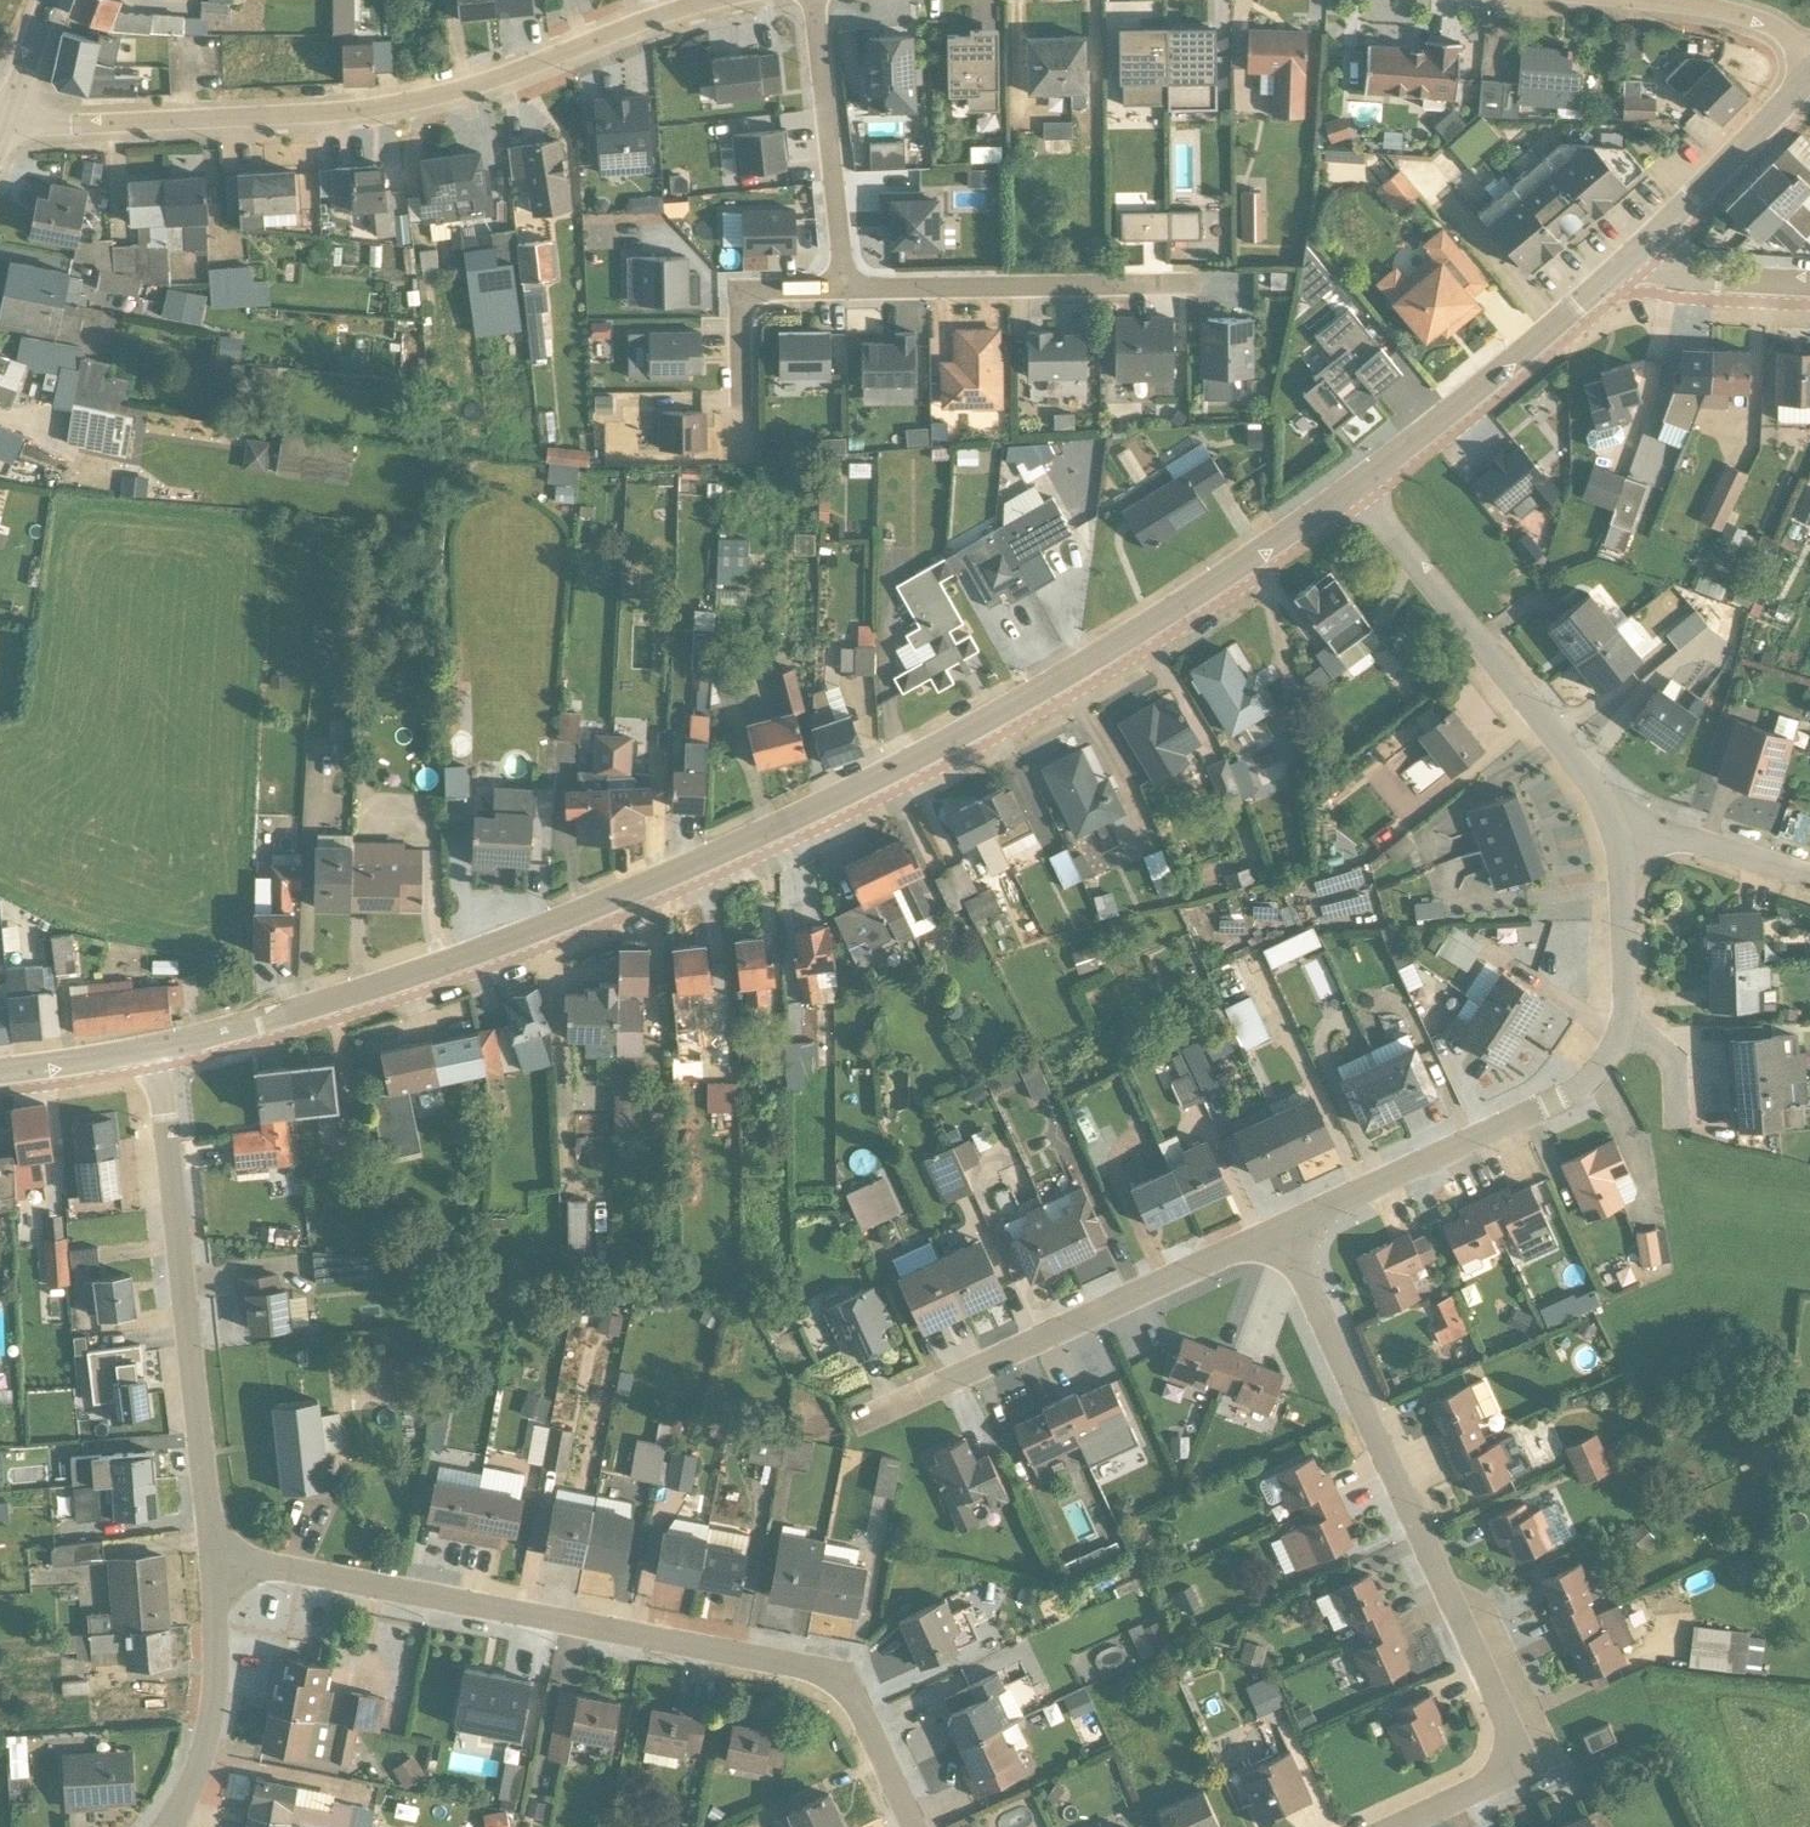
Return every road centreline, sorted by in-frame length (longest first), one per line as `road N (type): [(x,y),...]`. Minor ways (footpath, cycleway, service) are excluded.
road 1 (residential): [(153,1048),(481,950),(840,797),(995,713),(1355,485)]
road 2 (residential): [(211,1553),(828,1676),(854,1700),(912,1826)]
road 3 (residential): [(1379,1826),(1520,1761),(1282,1229)]
road 4 (residential): [(715,0),(453,93),(386,108),(9,122)]
road 5 (residential): [(211,1553),(153,1048)]
road 6 (residential): [(866,1412),(1282,1229)]
road 7 (residential): [(1615,834),(1588,782),(1355,485)]
road 8 (residential): [(1247,280),(844,285)]
road 9 (residential): [(1282,1229),(1564,1095),(1621,1030)]
road 10 (residential): [(1355,485),(1622,267)]
road 11 (residential): [(810,0),(844,285)]
road 12 (residential): [(169,1826),(201,1742),(211,1685),(211,1553)]
road 13 (residential): [(1622,267),(1809,74)]
road 14 (residential): [(844,285),(748,295),(735,329),(738,402)]
road 15 (residential): [(1615,834),(1682,837),(1809,878)]
road 16 (residential): [(1809,55),(1779,32),(1711,9),(1624,0)]
road 17 (residential): [(1621,1030),(1615,834)]
road 18 (residential): [(1622,267),(1809,282)]
road 19 (residential): [(0,1070),(153,1048)]
road 20 (residential): [(9,122),(47,0)]
road 21 (residential): [(1621,1030),(1673,1062),(1674,1122)]

